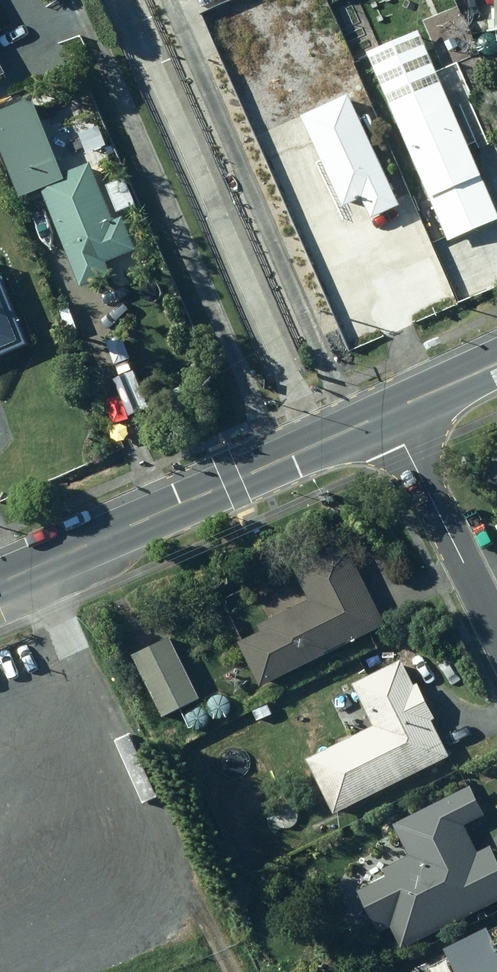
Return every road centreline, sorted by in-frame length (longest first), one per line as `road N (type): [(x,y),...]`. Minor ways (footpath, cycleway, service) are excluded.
road 1 (secondary): [(382,414),(0,580)]
road 2 (residential): [(382,414),(496,653)]
road 3 (secondary): [(496,363),(382,414)]

